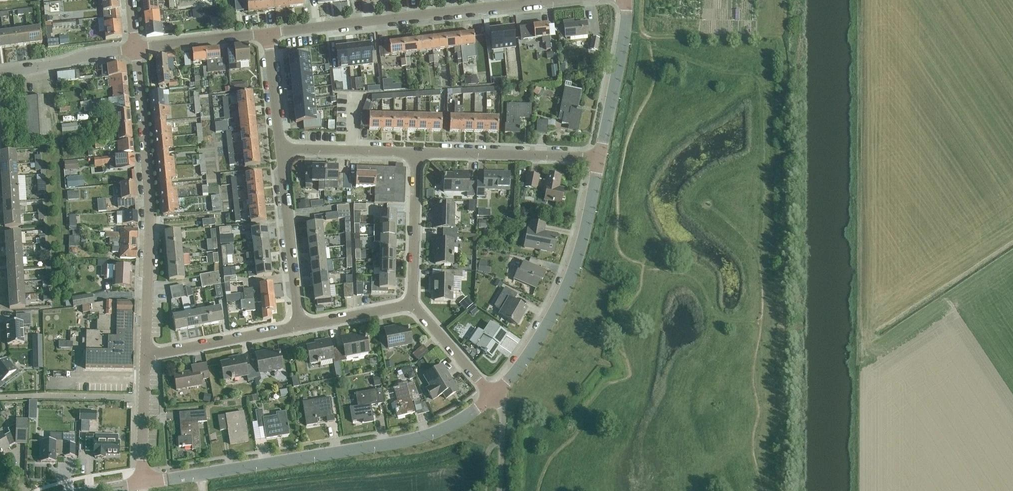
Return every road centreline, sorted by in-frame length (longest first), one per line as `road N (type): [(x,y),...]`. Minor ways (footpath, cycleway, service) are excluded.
road 1 (tertiary): [(142,483),(379,447),(434,433),(491,396)]
road 2 (residential): [(144,355),(150,209),(135,50)]
road 3 (residential): [(267,32),(543,2)]
road 4 (tertiary): [(491,396),(559,309),(602,157)]
road 5 (residential): [(415,153),(602,157)]
road 6 (residential): [(299,325),(280,149)]
road 7 (tertiary): [(602,157),(626,0)]
road 8 (residential): [(144,355),(299,325)]
road 9 (residential): [(412,303),(415,153)]
road 10 (residential): [(0,73),(135,50)]
road 11 (residential): [(280,149),(415,153)]
road 12 (residential): [(135,50),(267,32)]
road 13 (residential): [(142,483),(144,355)]
road 14 (residential): [(412,303),(491,396)]

